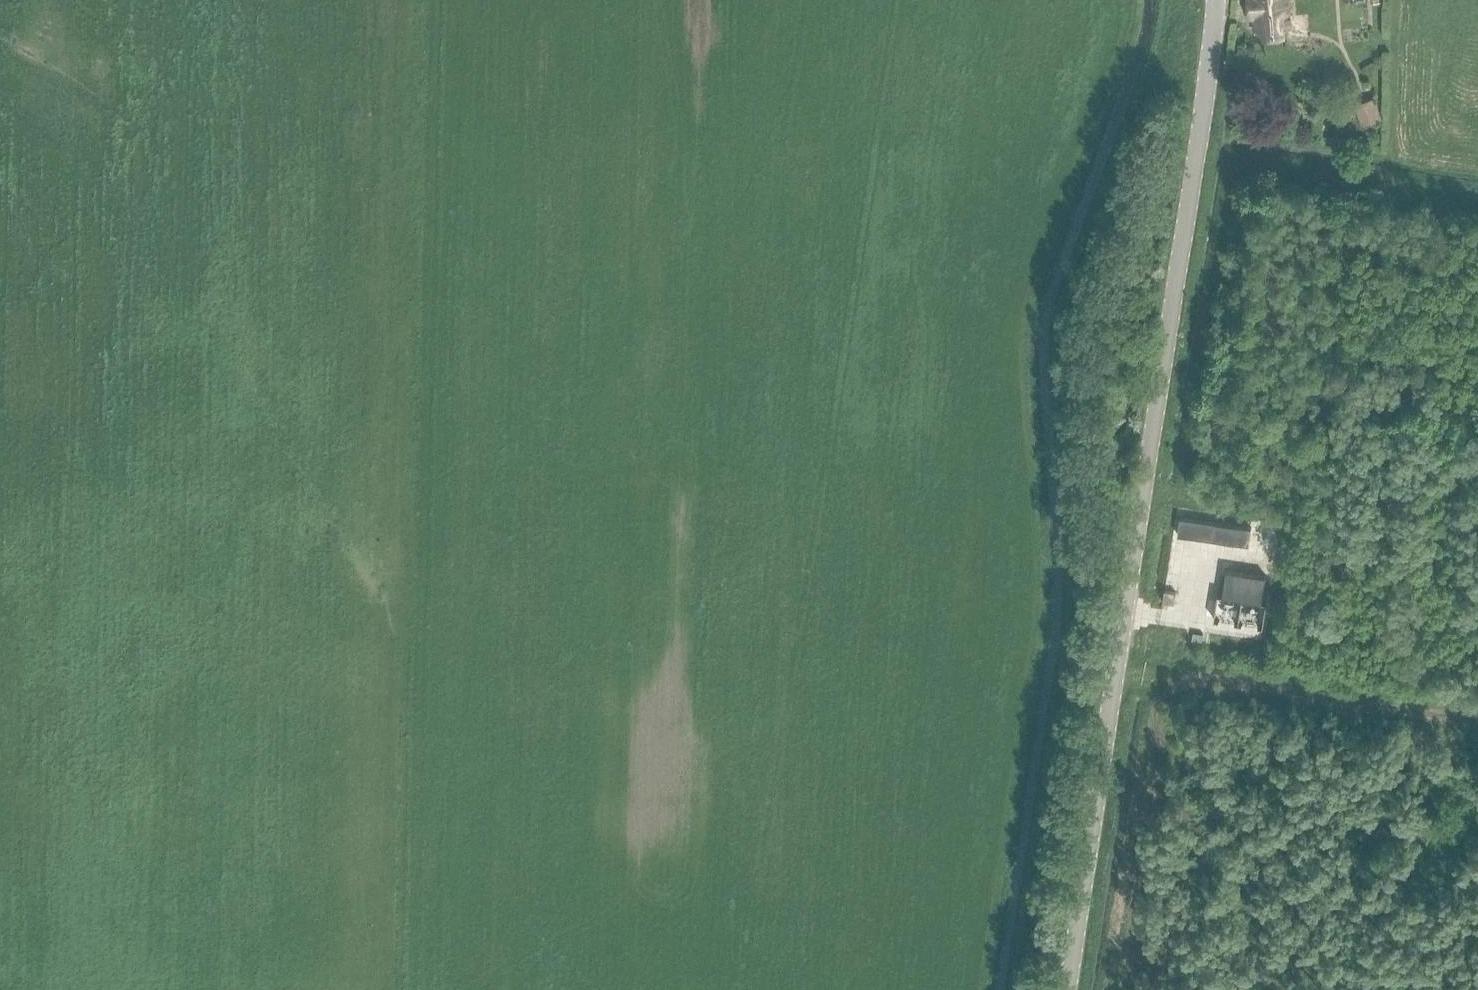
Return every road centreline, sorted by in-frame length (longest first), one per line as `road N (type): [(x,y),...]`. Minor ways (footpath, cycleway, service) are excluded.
road 1 (unclassified): [(1068,989),(1211,85),(1217,0)]

